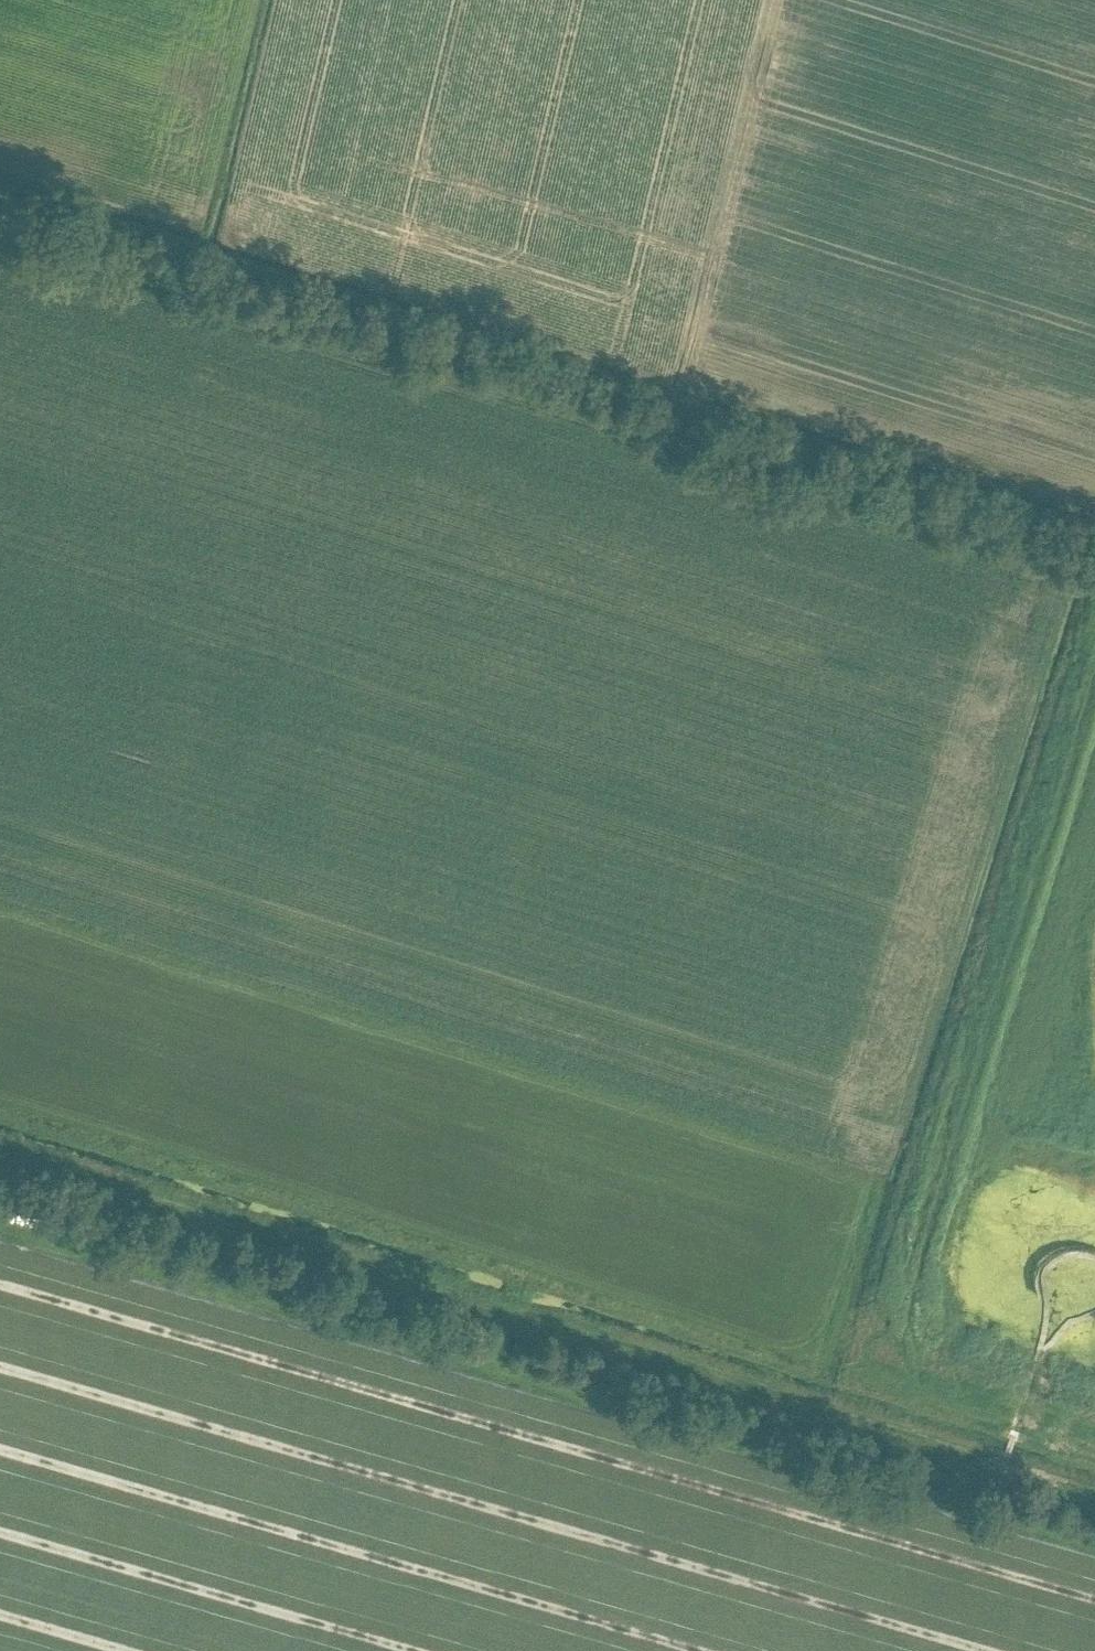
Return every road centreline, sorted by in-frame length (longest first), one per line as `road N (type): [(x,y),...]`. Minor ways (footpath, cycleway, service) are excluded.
road 1 (track): [(1094,1495),(0,1141)]

